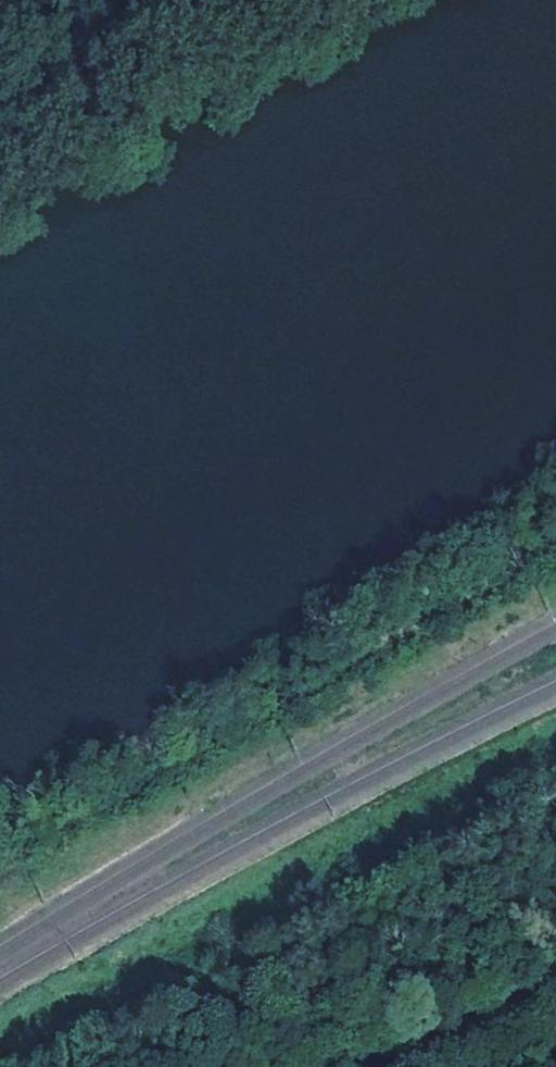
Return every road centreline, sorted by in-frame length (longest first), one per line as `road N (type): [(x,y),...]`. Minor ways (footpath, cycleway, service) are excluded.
road 1 (track): [(555,987),(380,1066)]

